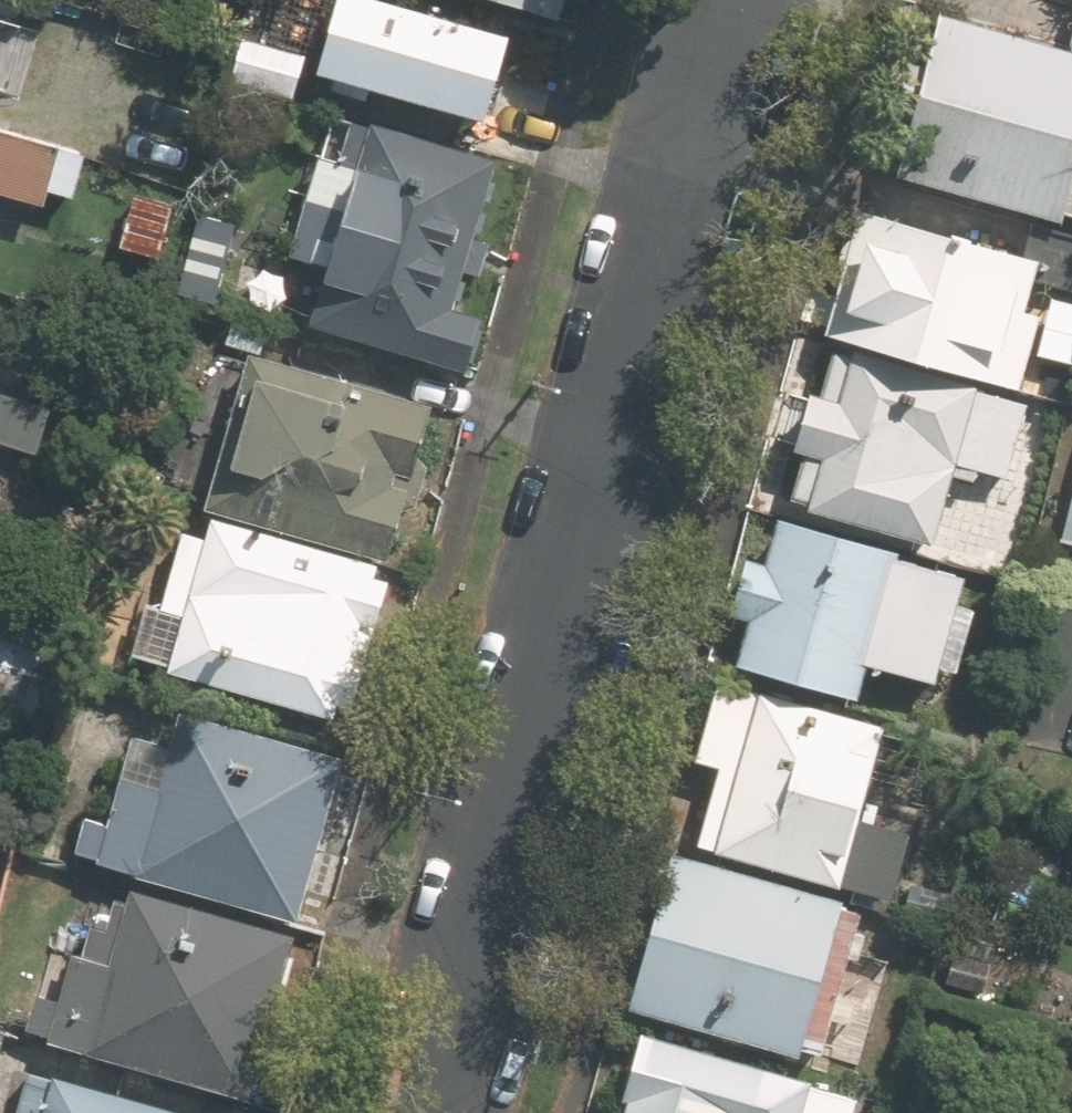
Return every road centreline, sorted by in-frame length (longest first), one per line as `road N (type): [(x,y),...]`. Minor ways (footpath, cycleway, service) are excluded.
road 1 (residential): [(731,0),(435,1112)]

